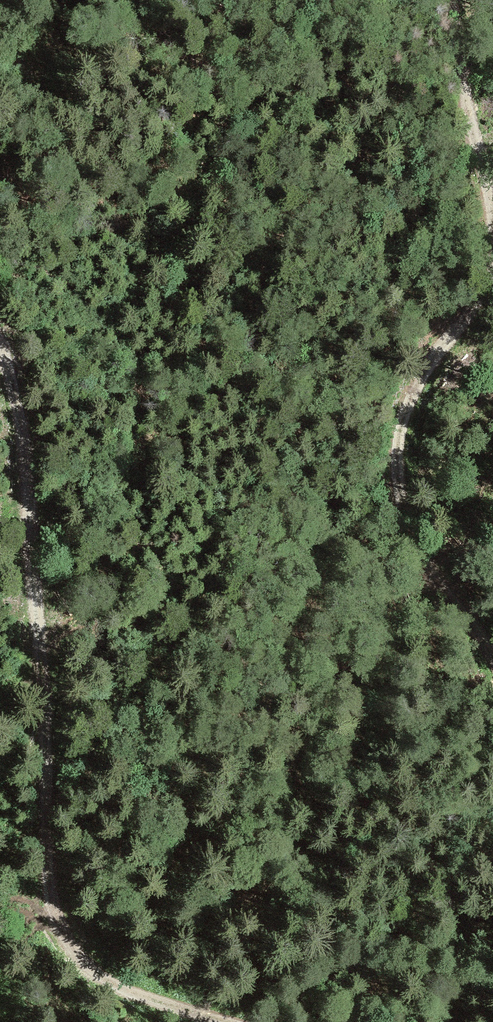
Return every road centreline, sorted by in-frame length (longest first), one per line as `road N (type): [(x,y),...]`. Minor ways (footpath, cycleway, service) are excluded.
road 1 (track): [(185,1021),(79,967),(58,933),(44,881),(42,613),(18,396),(0,343)]
road 2 (track): [(492,241),(472,311),(409,403),(395,455),(418,563),(468,616),(492,660)]
road 3 (track): [(444,0),(492,220)]

